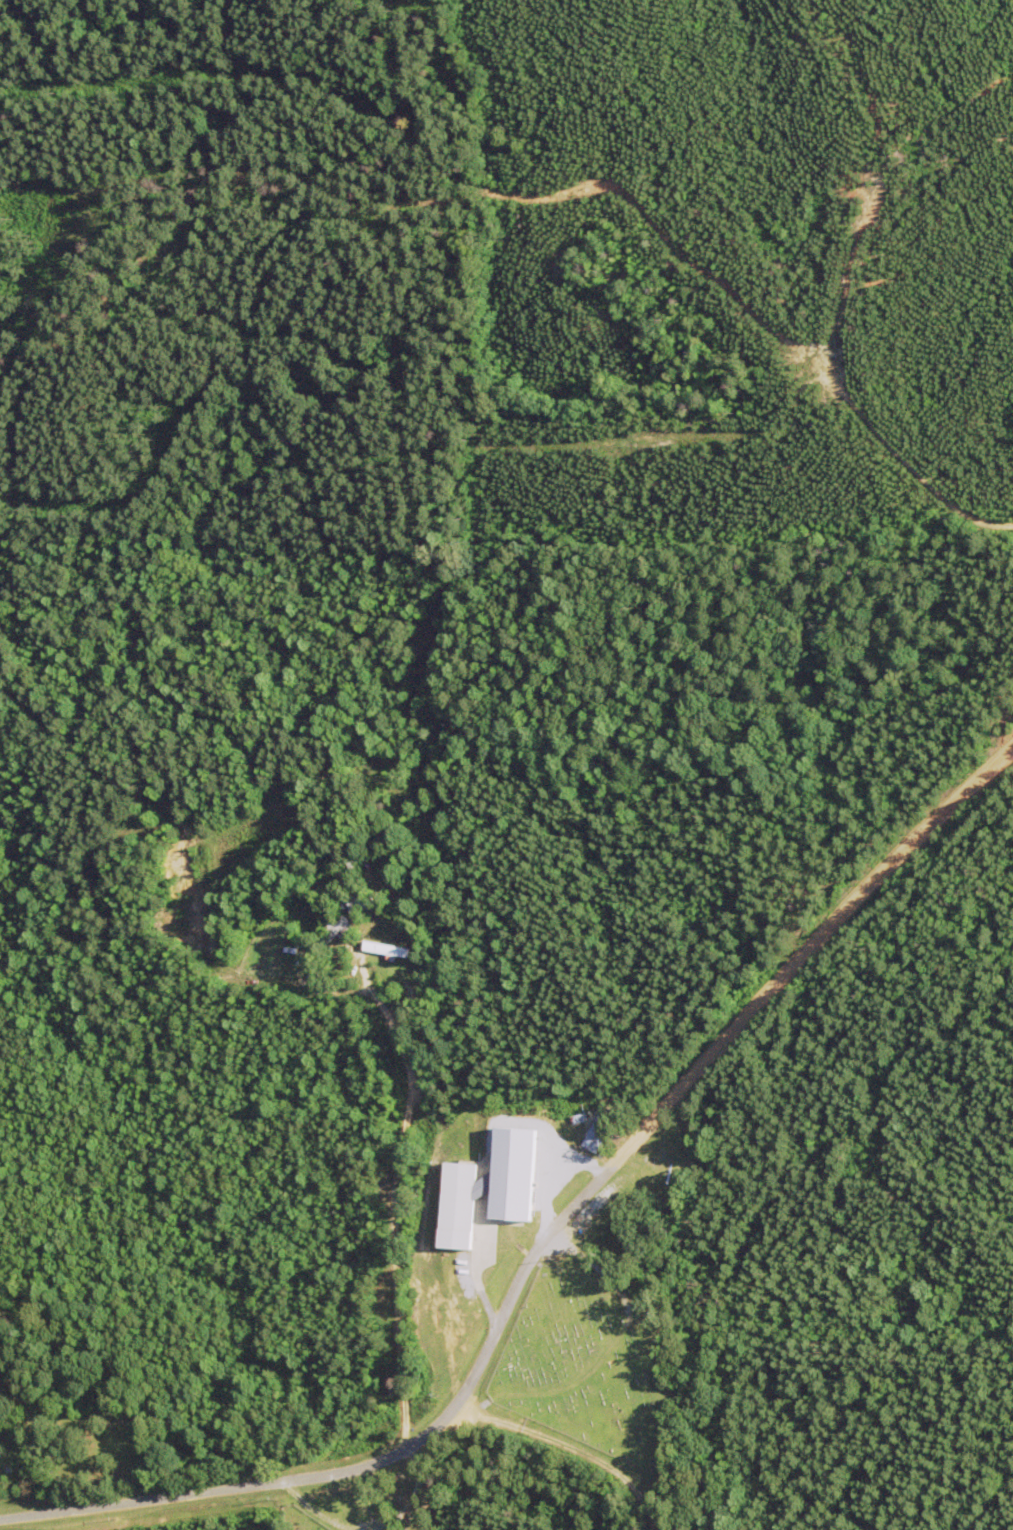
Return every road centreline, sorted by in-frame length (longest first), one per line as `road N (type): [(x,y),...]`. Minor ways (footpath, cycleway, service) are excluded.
road 1 (residential): [(0,1517),(348,1476),(408,1447),(452,1412),(531,1249),(1012,748)]
road 2 (residential): [(452,1412),(564,1443),(643,1486),(663,1529)]

